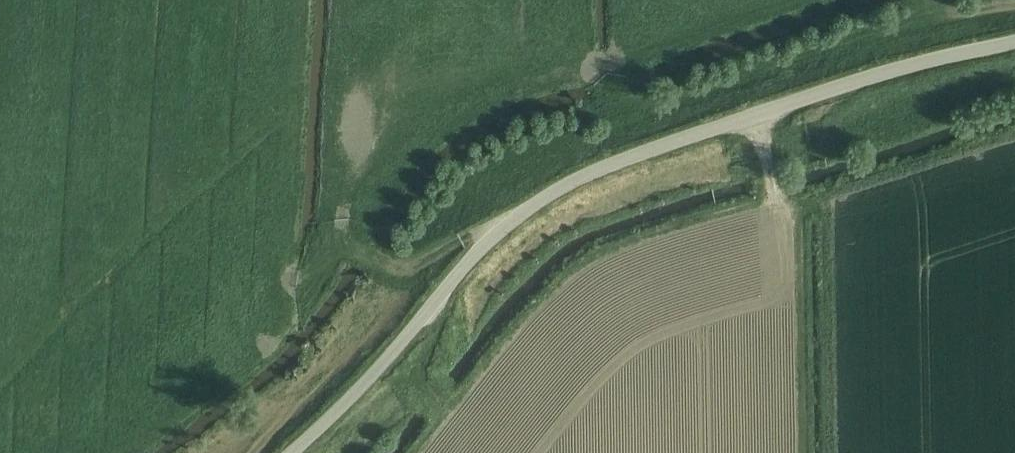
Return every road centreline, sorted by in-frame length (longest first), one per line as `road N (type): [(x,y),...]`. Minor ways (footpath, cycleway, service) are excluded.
road 1 (unclassified): [(1014,41),(687,137),(555,191),(475,254),(366,384),(293,452)]
road 2 (track): [(585,69),(628,99),(665,101),(890,27),(1014,2)]
road 3 (track): [(277,277),(307,275),(351,252),(416,261),(509,223)]
road 4 (track): [(253,452),(353,340)]

